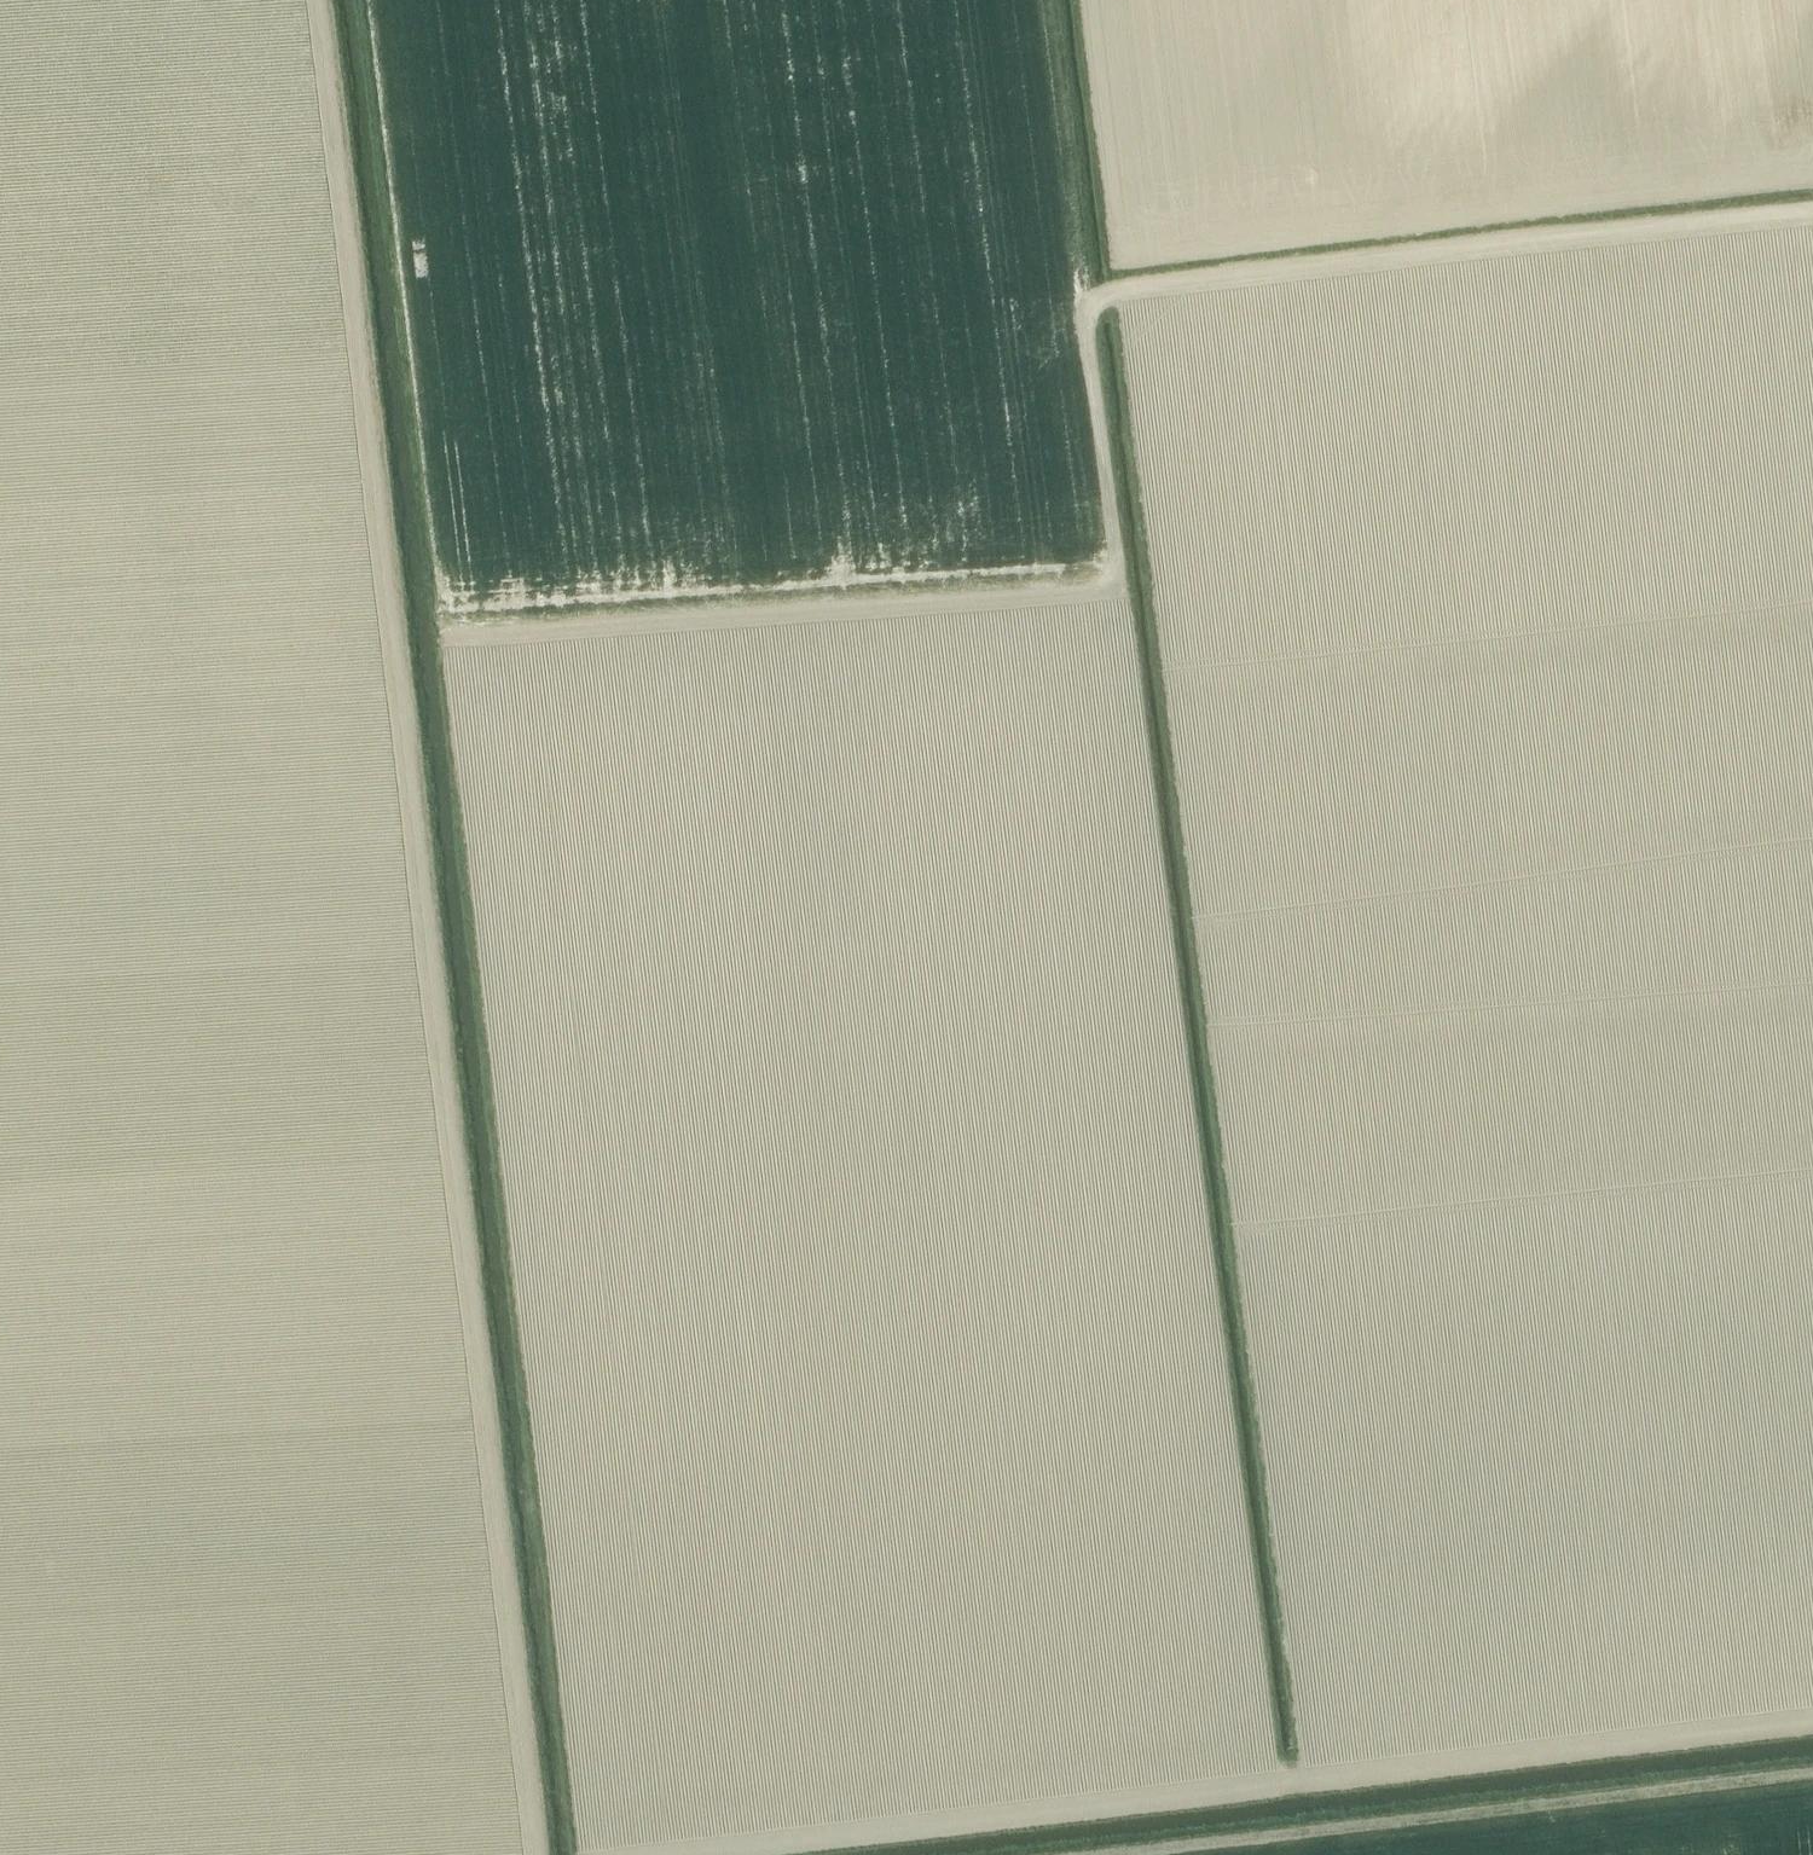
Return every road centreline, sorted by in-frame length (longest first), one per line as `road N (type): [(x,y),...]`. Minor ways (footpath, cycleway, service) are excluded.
road 1 (track): [(1812,209),(1108,294)]

